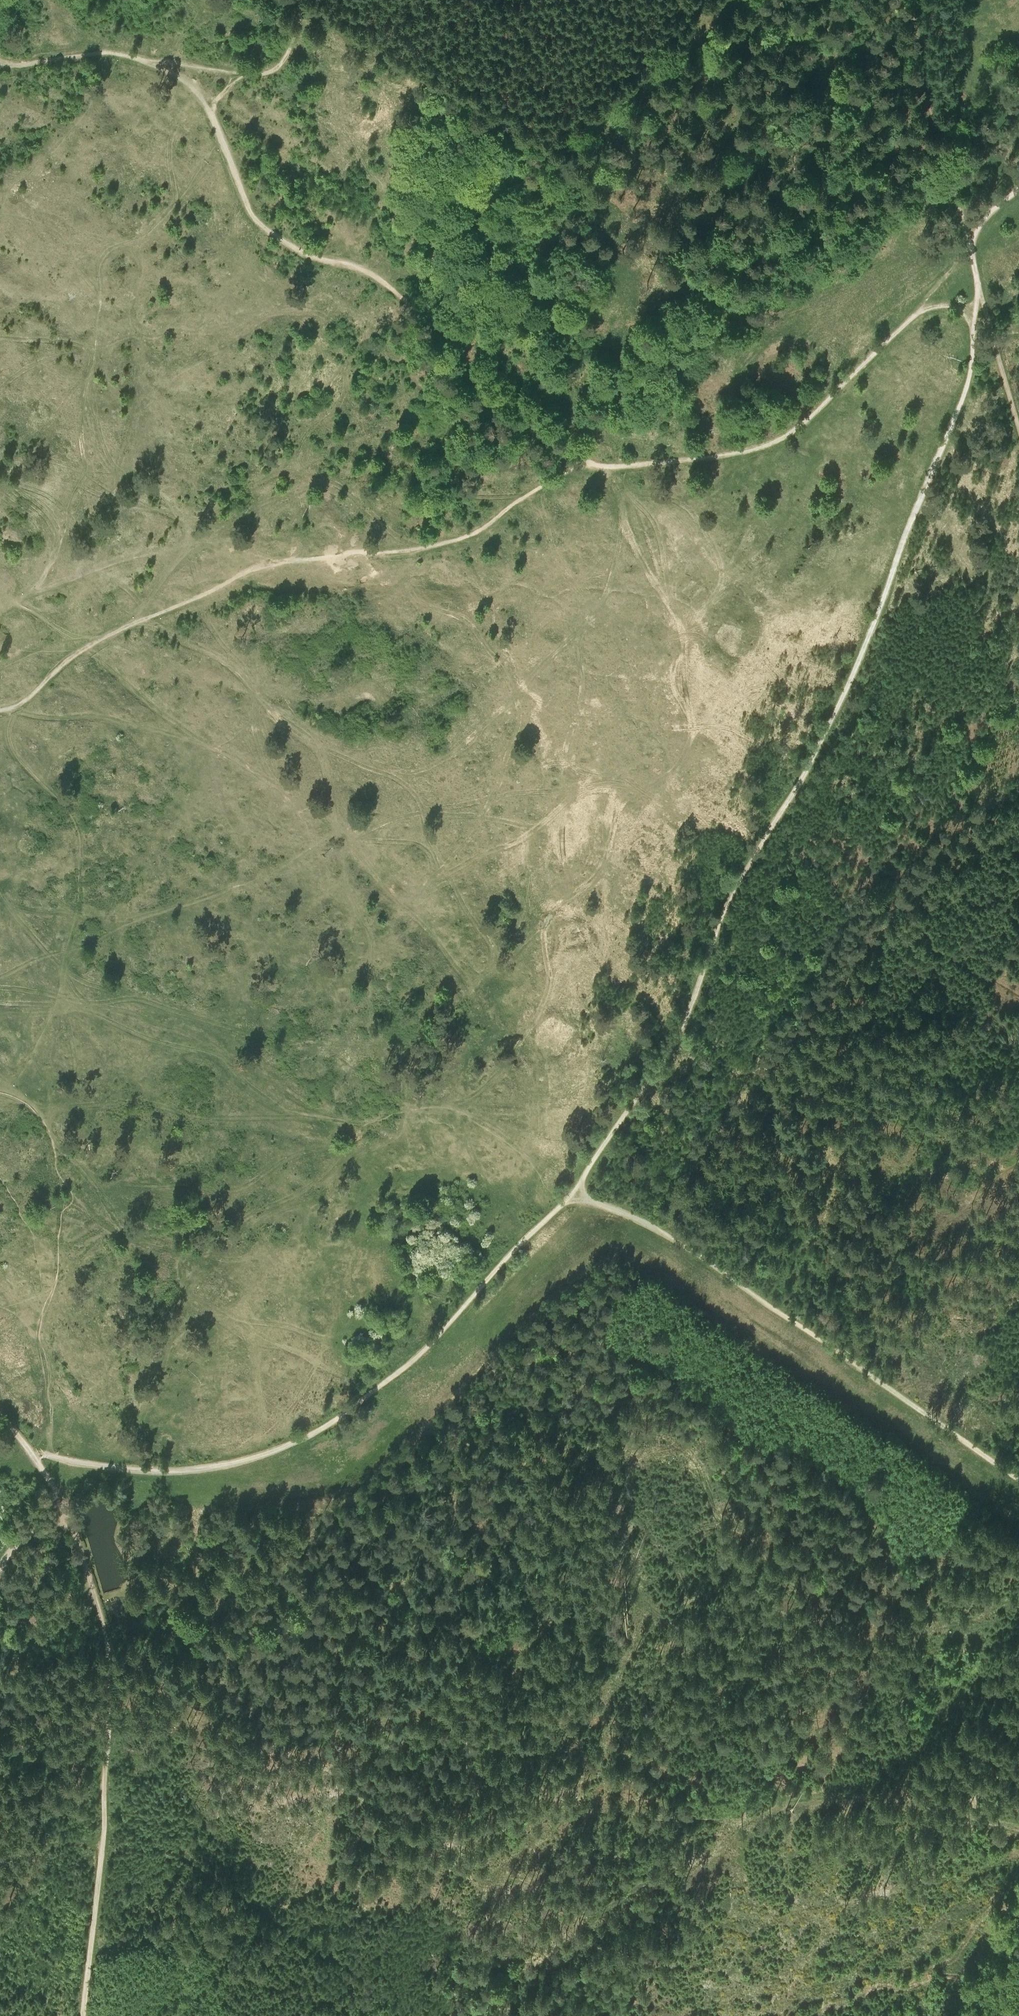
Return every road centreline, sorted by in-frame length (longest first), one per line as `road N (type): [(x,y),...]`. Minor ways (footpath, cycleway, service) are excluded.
road 1 (track): [(581,1195),(591,1164),(673,1047),(749,863),(820,746),(879,613),(967,379),(980,302)]
road 2 (track): [(32,1456),(169,1471),(287,1447),(359,1403),(473,1300),(557,1207),(581,1195)]
road 3 (track): [(32,1456),(62,1502),(109,1659),(104,1834),(82,2015)]
road 4 (track): [(1018,1485),(665,1234),(581,1195)]
road 5 (track): [(424,2015),(105,1808)]
road 6 (track): [(972,253),(906,0)]
road 7 (track): [(980,302),(1018,429)]

